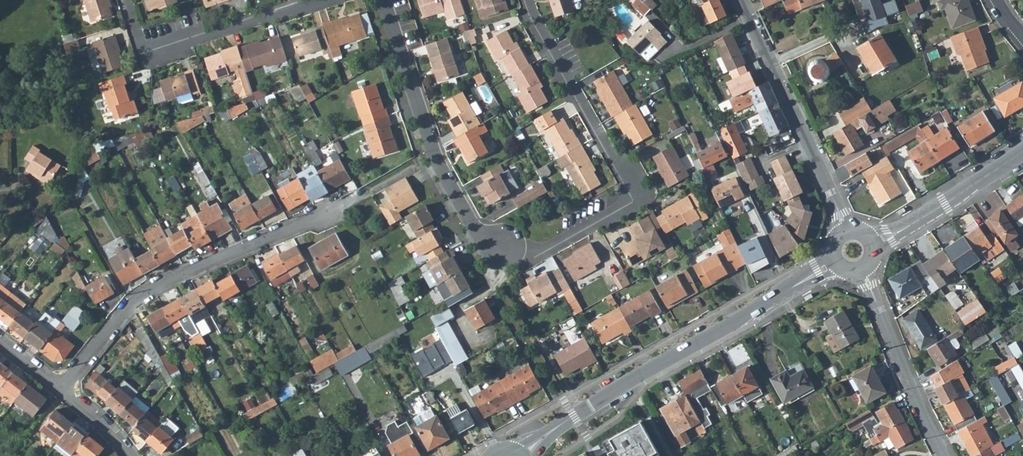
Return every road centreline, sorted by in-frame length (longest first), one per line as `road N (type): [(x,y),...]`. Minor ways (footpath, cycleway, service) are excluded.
road 1 (residential): [(524,0),(637,199),(533,256),(486,240),(462,207),(431,145),(382,0)]
road 2 (tertiary): [(520,455),(572,415),(833,263)]
road 3 (residential): [(62,388),(131,302),(167,279),(323,217)]
road 4 (residential): [(741,0),(843,232)]
road 5 (residential): [(123,0),(133,31),(166,46),(324,0)]
road 6 (residential): [(866,270),(945,455)]
road 7 (tertiary): [(874,244),(1022,152)]

